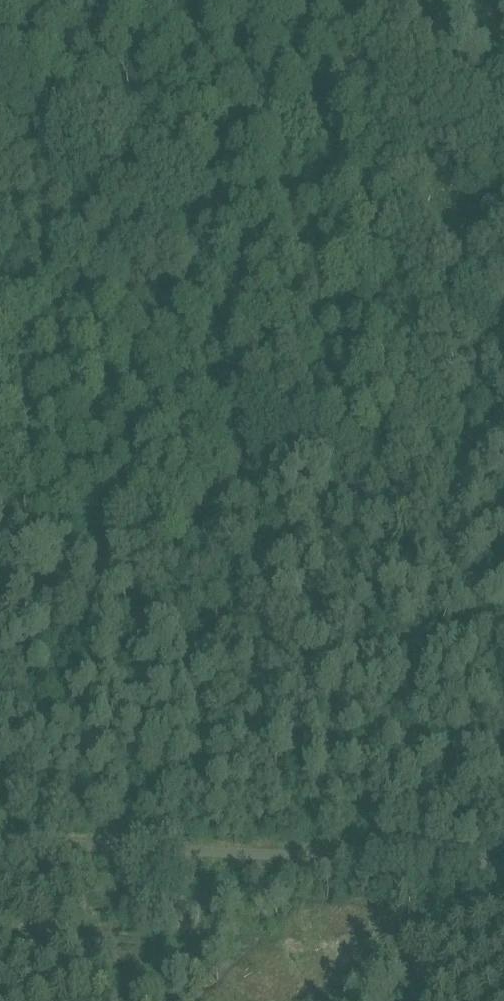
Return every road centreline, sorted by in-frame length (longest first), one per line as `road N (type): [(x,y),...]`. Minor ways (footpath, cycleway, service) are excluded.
road 1 (unclassified): [(0,840),(503,864)]

